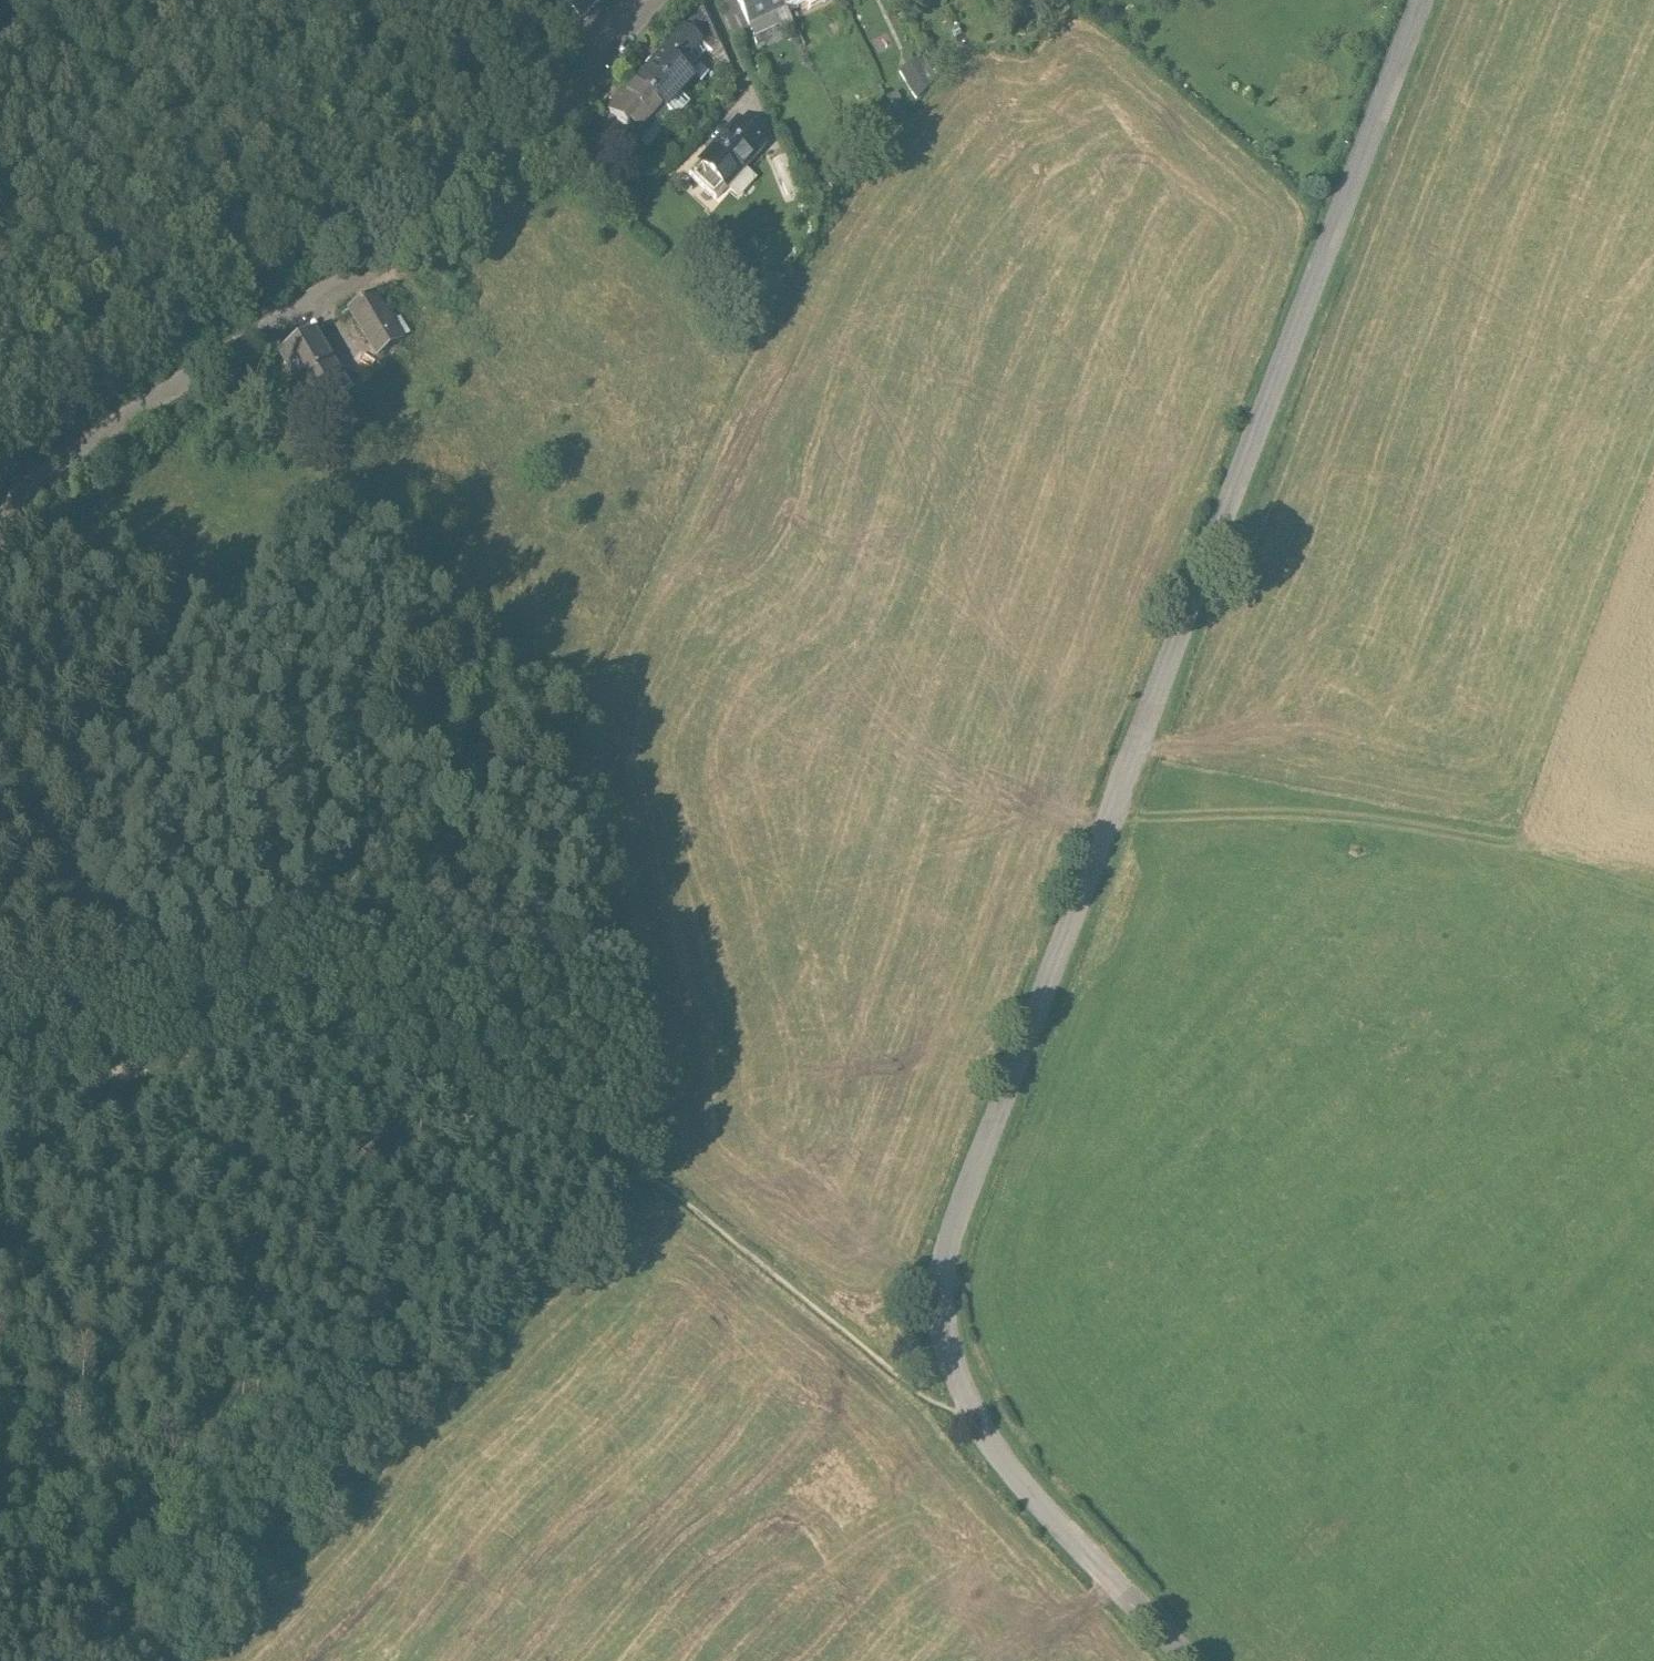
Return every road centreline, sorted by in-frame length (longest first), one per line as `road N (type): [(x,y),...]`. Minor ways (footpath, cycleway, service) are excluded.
road 1 (unclassified): [(1185,1660),(1000,1460),(974,1416),(947,1342),(946,1248),(1418,0)]
road 2 (residential): [(647,0),(476,186),(288,314)]
road 3 (track): [(288,314),(53,463),(0,510)]

